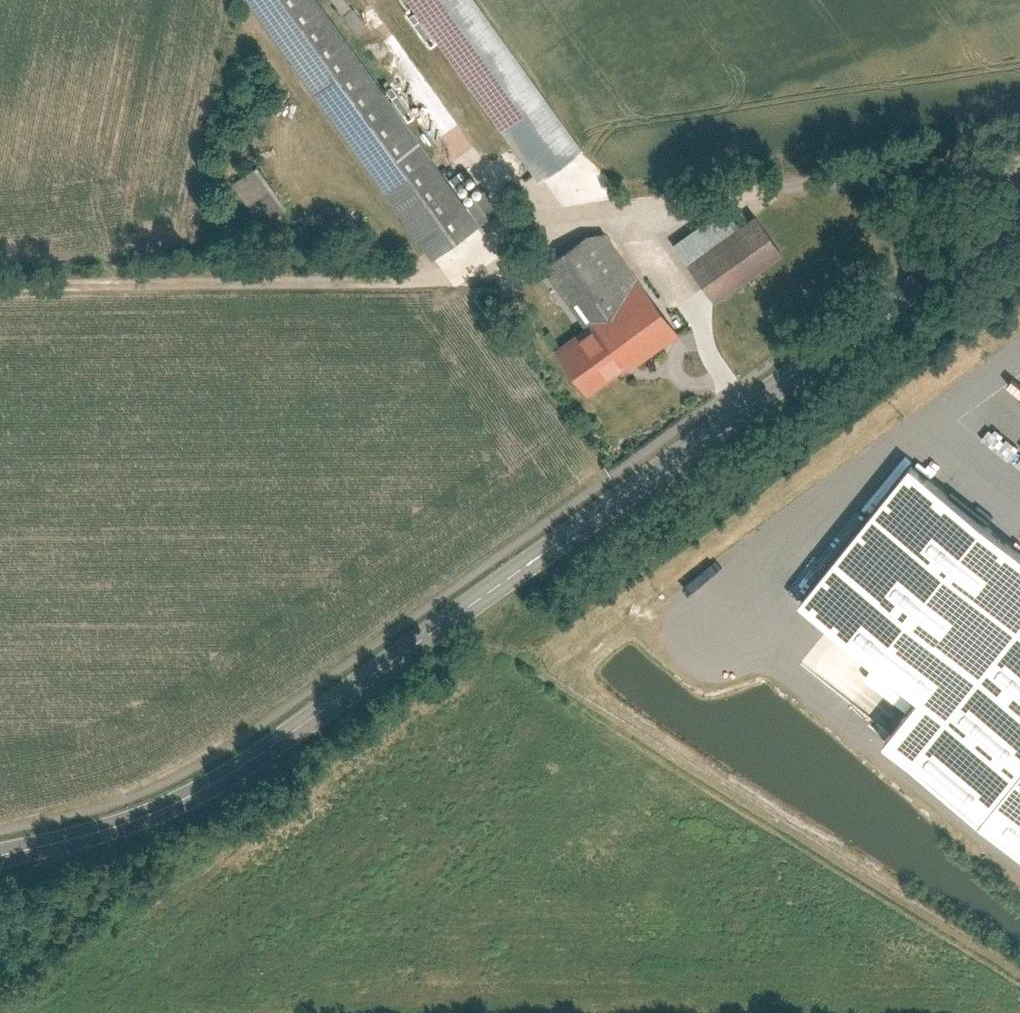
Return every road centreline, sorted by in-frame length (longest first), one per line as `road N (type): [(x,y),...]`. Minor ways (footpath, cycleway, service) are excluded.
road 1 (secondary): [(0,855),(138,818),(211,786),(1019,213)]
road 2 (track): [(474,274),(0,283)]

